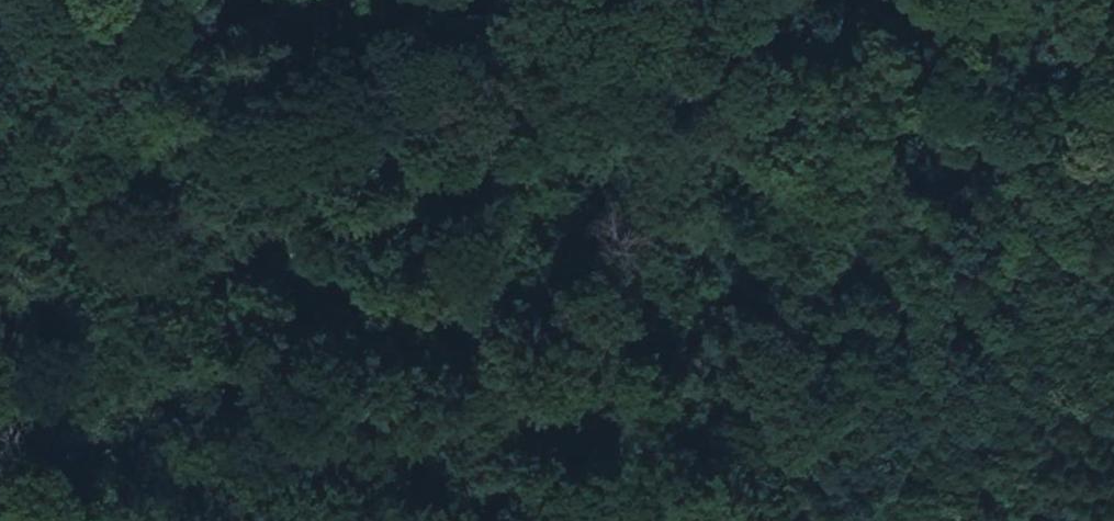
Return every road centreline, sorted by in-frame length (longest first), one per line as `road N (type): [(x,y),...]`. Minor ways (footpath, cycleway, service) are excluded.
road 1 (track): [(737,520),(909,0)]

